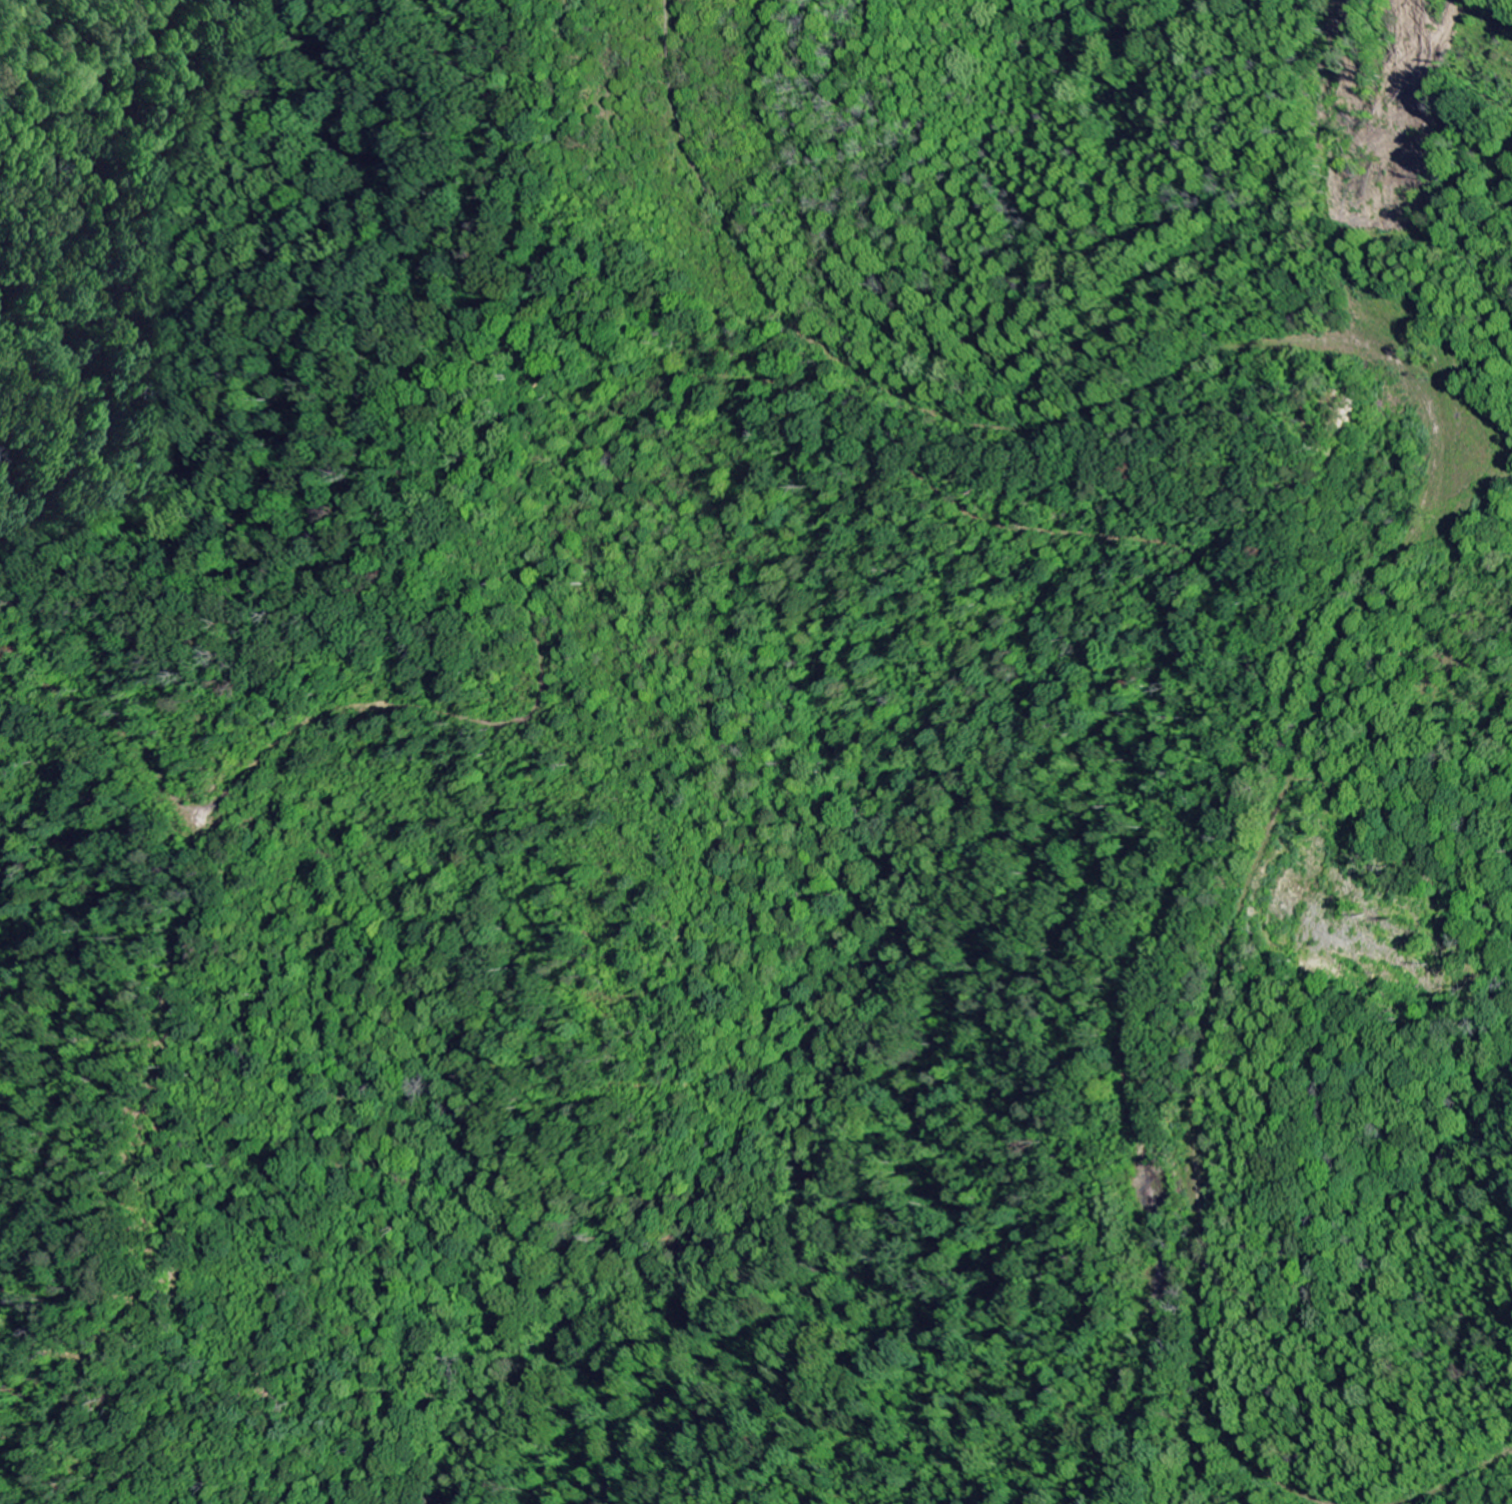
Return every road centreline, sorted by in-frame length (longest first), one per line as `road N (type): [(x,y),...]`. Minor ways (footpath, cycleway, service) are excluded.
road 1 (track): [(1511,1306),(1450,1301),(1381,1328),(1334,1386),(1254,1402),(1153,1359),(1079,1256),(1098,894),(1131,753),(1272,450),(1293,320),(1287,190)]

